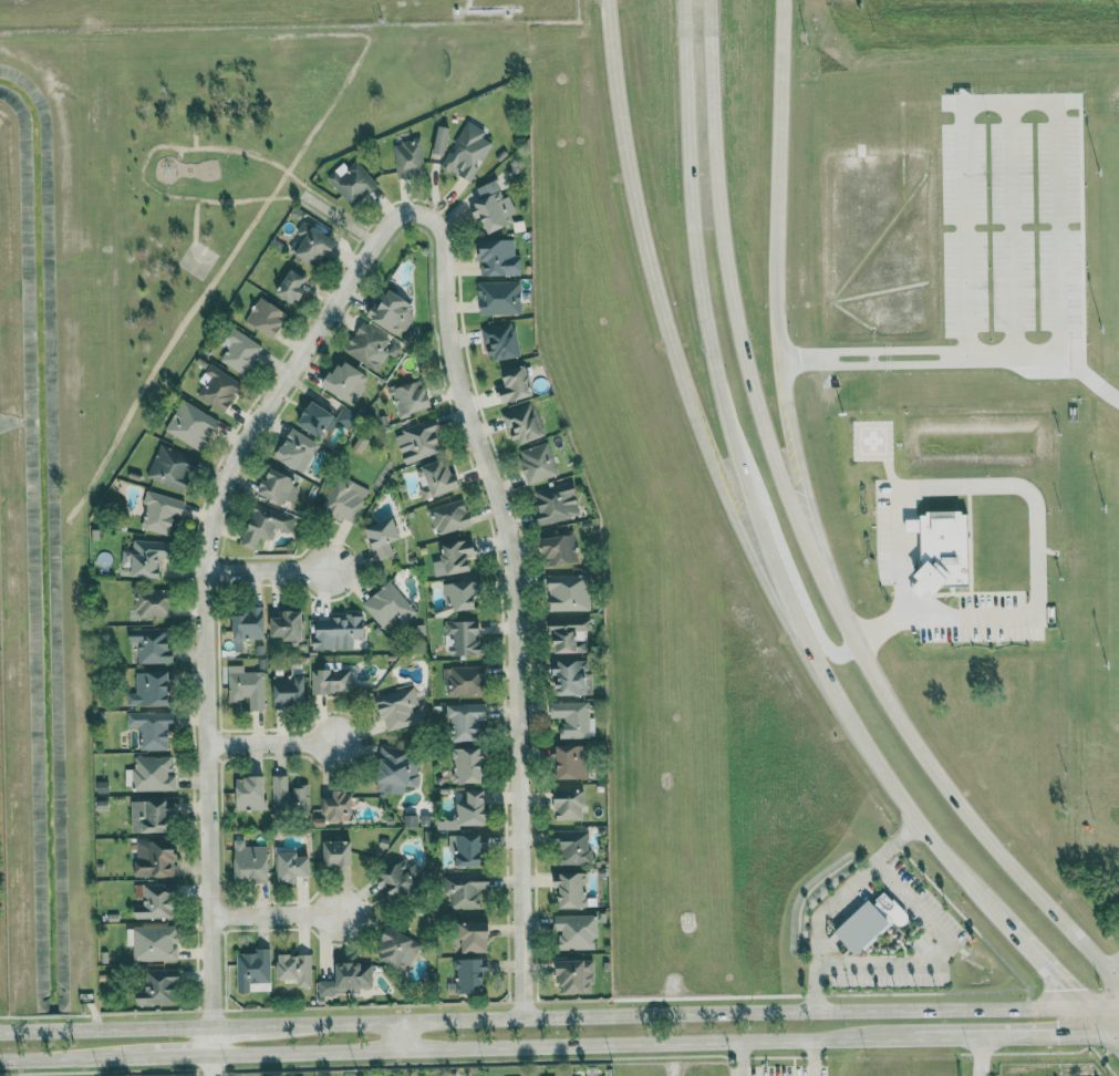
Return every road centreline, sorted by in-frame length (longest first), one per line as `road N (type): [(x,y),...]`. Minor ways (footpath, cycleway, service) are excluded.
road 1 (secondary): [(1118,983),(960,809),(812,551),(759,411),(734,302),(715,163),(711,0)]
road 2 (secondary): [(1118,1008),(90,1030)]
road 3 (secondary): [(89,1061),(1110,1038)]
road 4 (secondary): [(685,0),(702,294),(759,527),(818,668),(878,769),(1005,925)]
road 5 (residential): [(212,1075),(204,570),(218,496),(237,451),(384,226),(422,214)]
road 6 (residential): [(422,214),(439,226),(452,354),(512,573),(524,1017)]
road 7 (secondary): [(607,0),(630,177),(675,356),(756,567),(818,668)]
road 8 (secondary): [(836,593),(790,418),(779,320),(783,0)]
road 9 (secondary): [(744,480),(764,493),(830,646),(842,652),(862,640)]
road 10 (residential): [(209,915),(339,914)]
road 11 (residential): [(207,744),(333,742)]
road 12 (residential): [(204,570),(328,569)]

